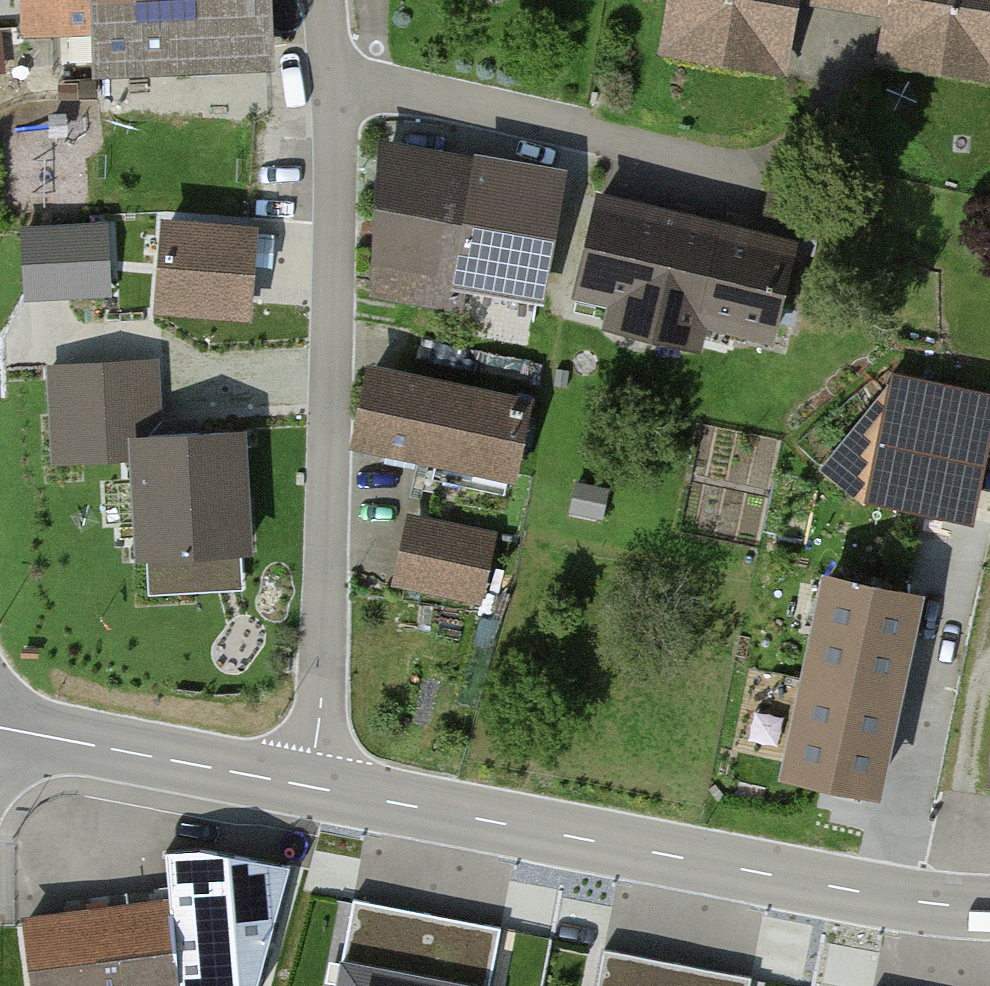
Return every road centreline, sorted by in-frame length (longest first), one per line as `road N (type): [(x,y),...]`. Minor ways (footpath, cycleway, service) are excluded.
road 1 (residential): [(309,785),(323,688),(336,79)]
road 2 (tertiary): [(989,908),(835,887),(309,785)]
road 3 (residential): [(336,79),(763,174)]
road 4 (tertiary): [(309,785),(0,728)]
road 5 (track): [(989,667),(933,903)]

